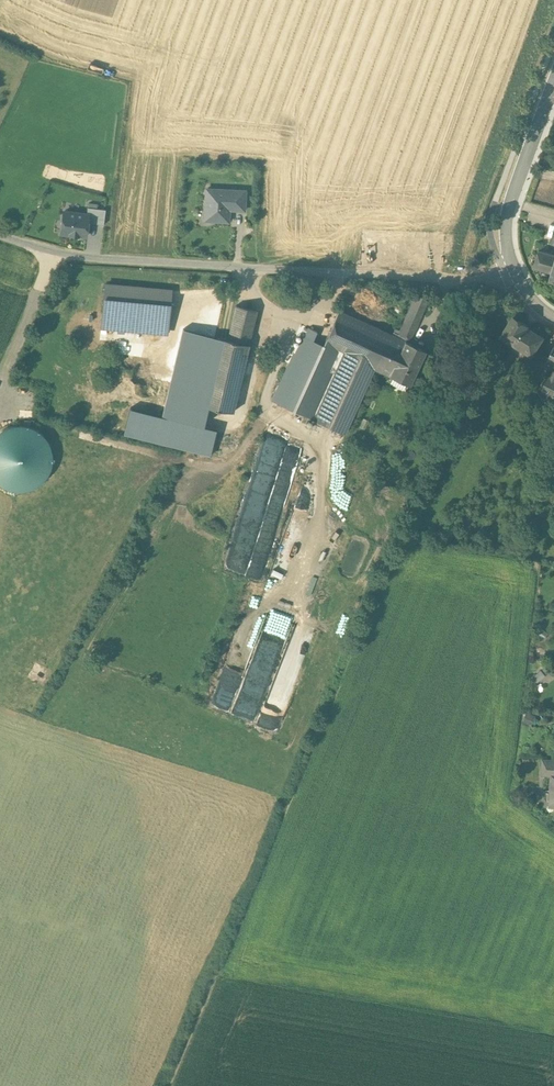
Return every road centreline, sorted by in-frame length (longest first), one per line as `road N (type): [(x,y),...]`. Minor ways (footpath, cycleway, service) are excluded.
road 1 (unclassified): [(516,270),(454,279),(108,259),(0,234)]
road 2 (track): [(248,268),(285,339),(264,405),(316,448),(321,518),(258,679)]
road 3 (tertiary): [(516,270),(513,202),(553,86)]

